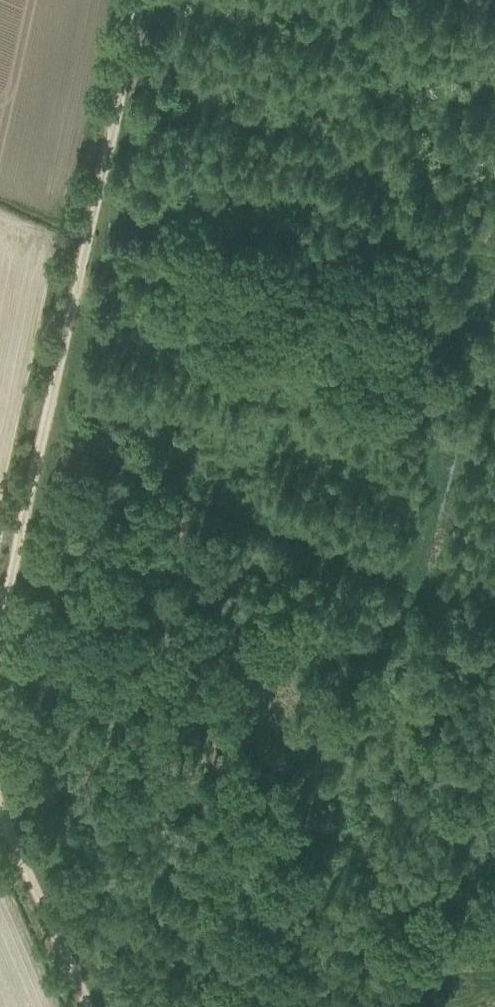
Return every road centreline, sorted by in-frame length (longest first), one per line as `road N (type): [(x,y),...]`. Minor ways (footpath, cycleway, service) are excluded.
road 1 (track): [(95,211),(0,638)]
road 2 (track): [(95,211),(494,260)]
road 3 (track): [(0,789),(91,1006)]
road 4 (track): [(141,0),(95,211)]

